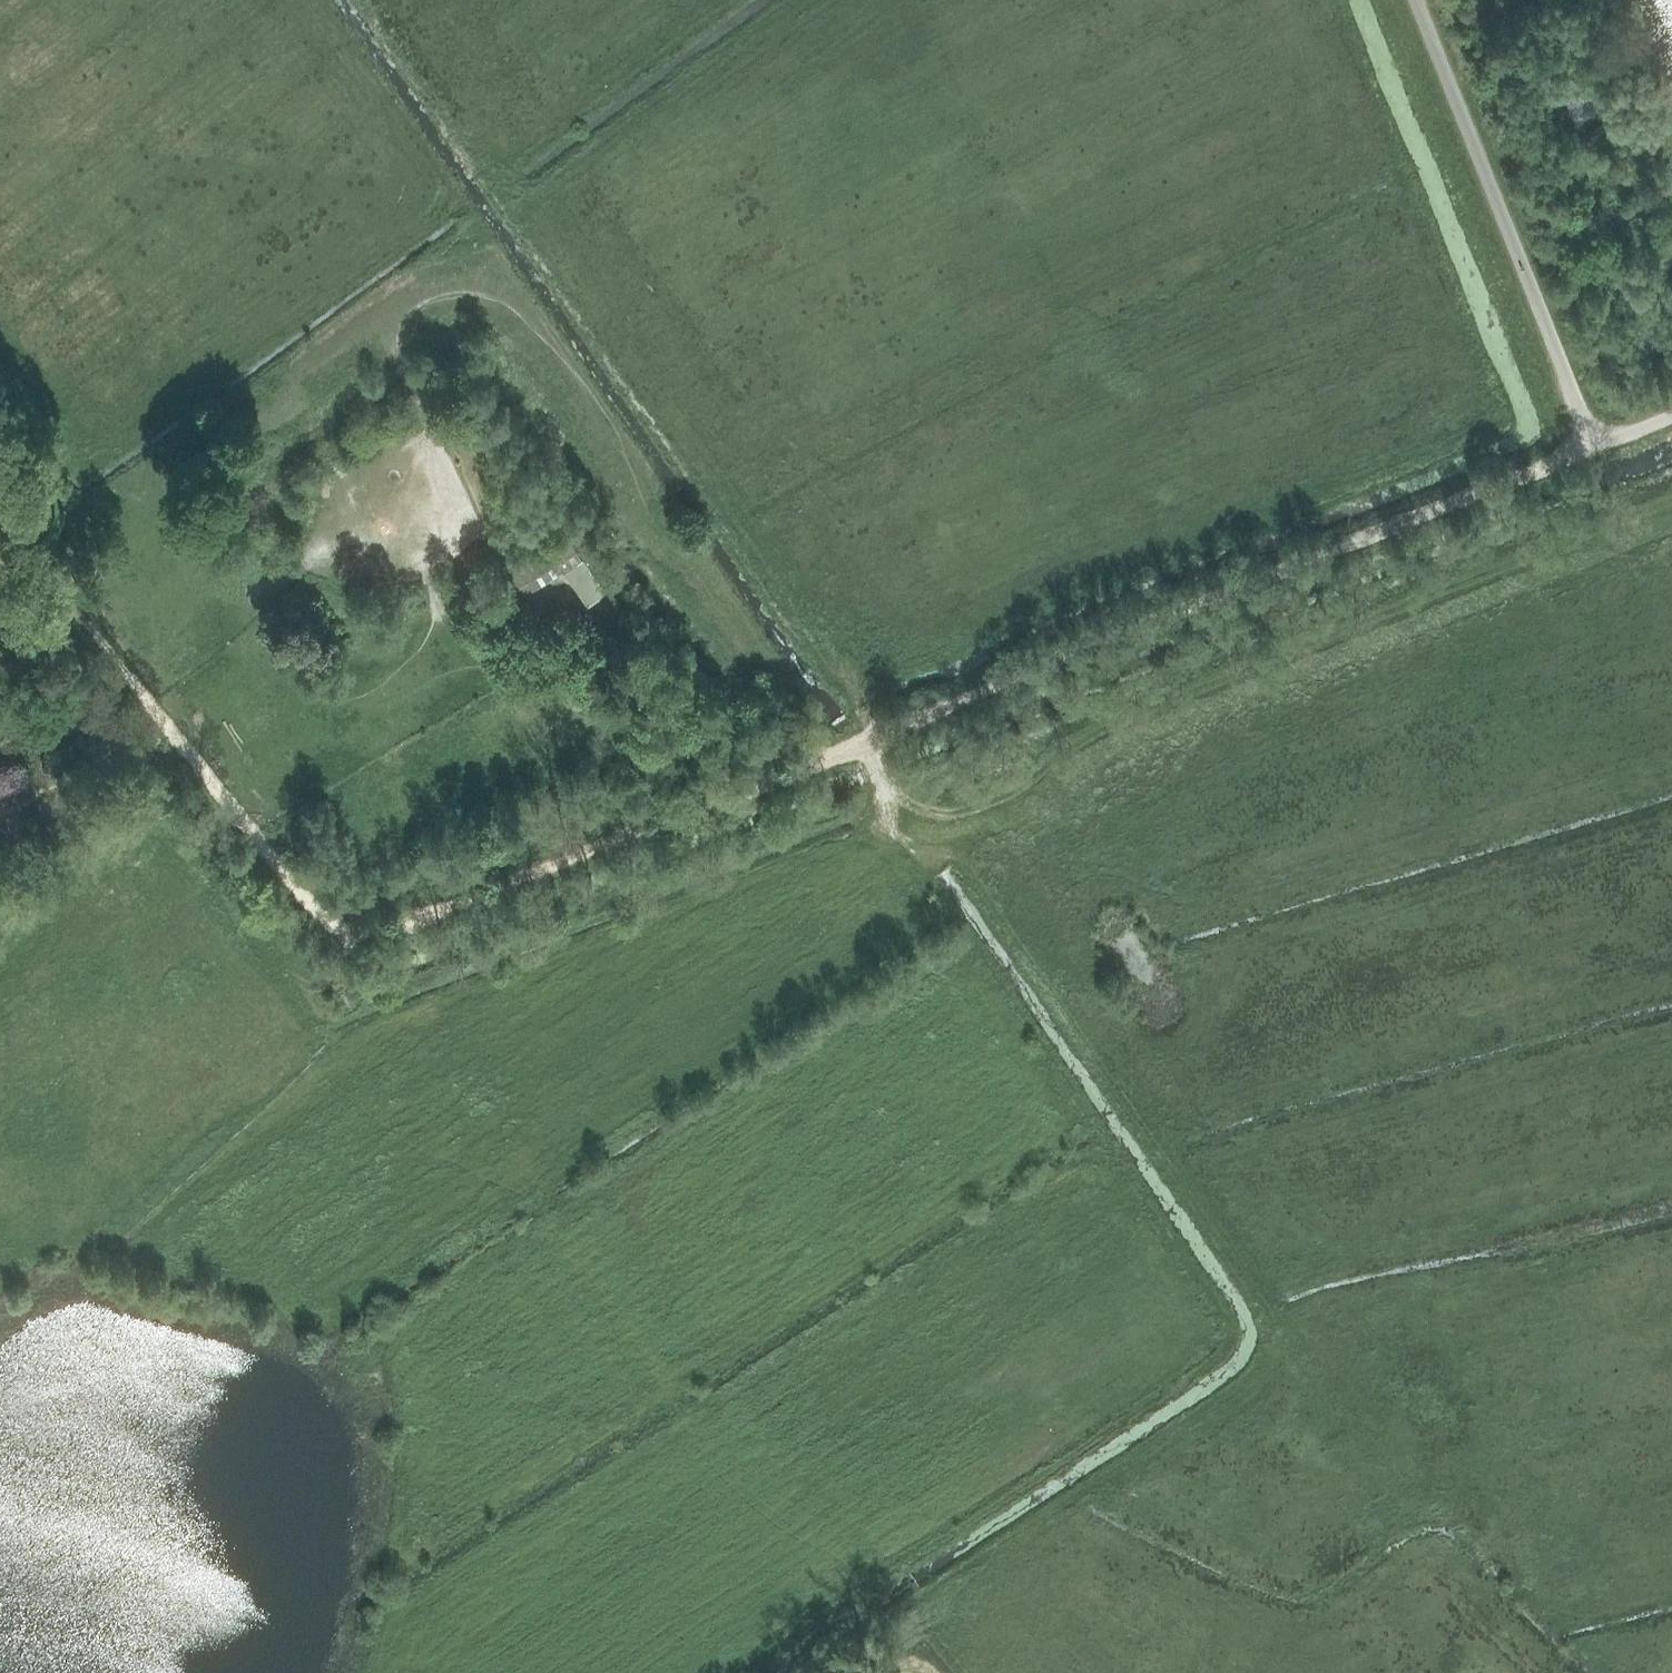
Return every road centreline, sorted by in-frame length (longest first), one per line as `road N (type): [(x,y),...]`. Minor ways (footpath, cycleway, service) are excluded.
road 1 (track): [(0,590),(53,601),(81,619),(320,915),(358,930),(510,880),(846,747),(1580,450),(1599,432)]
road 2 (unclassified): [(1671,456),(1617,444),(1579,411),(1410,0)]

